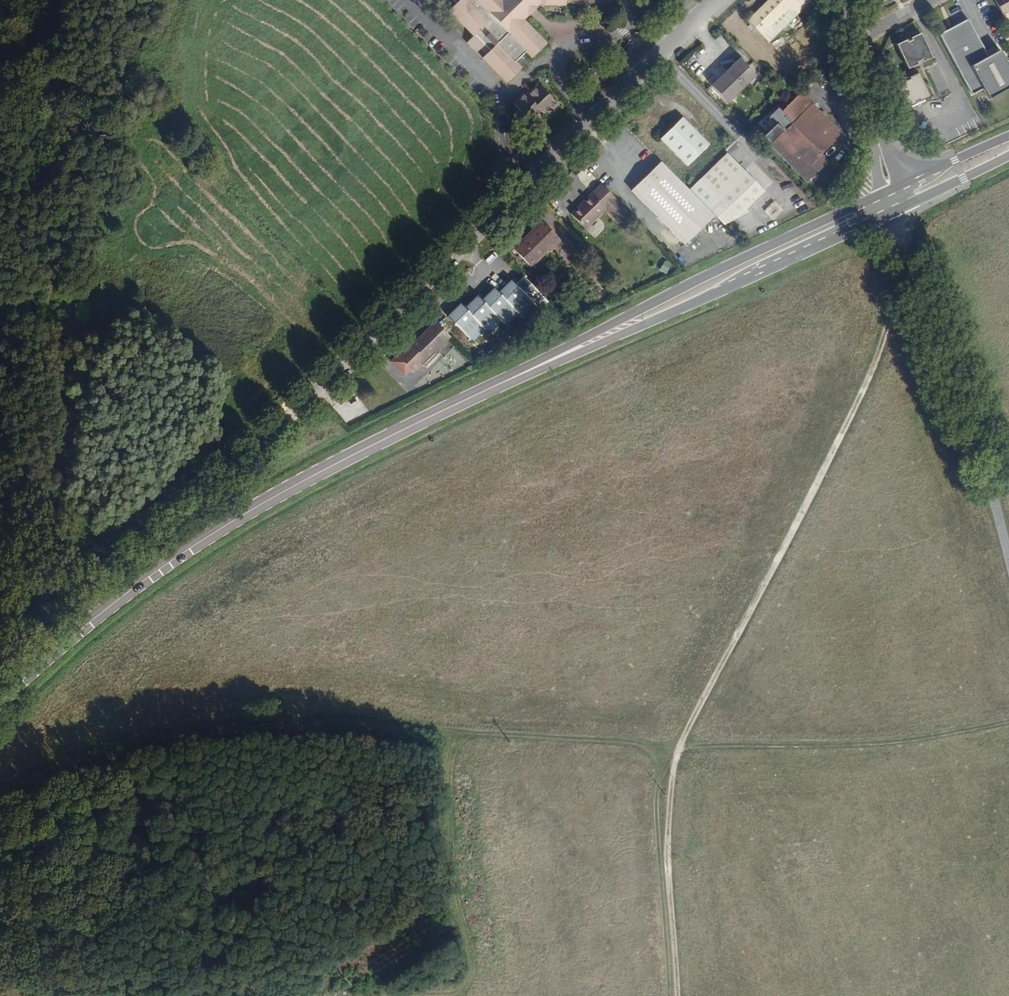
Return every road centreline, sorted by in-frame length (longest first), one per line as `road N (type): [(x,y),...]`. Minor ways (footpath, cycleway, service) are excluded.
road 1 (track): [(0,780),(88,747),(277,719),(680,746),(859,744),(1008,721)]
road 2 (track): [(677,995),(667,848),(673,770),(862,391),(907,257)]
road 3 (primary): [(0,699),(124,595),(237,519),(531,369)]
road 4 (primary): [(891,191),(710,274),(531,369)]
road 5 (primary): [(531,369),(895,211)]
road 6 (unclassified): [(895,211),(1008,556)]
road 7 (residential): [(540,169),(712,0)]
road 8 (residential): [(366,339),(498,209)]
road 9 (unclassified): [(851,42),(891,191)]
road 10 (primary): [(1008,136),(891,191)]
road 11 (primary): [(895,211),(1008,156)]

